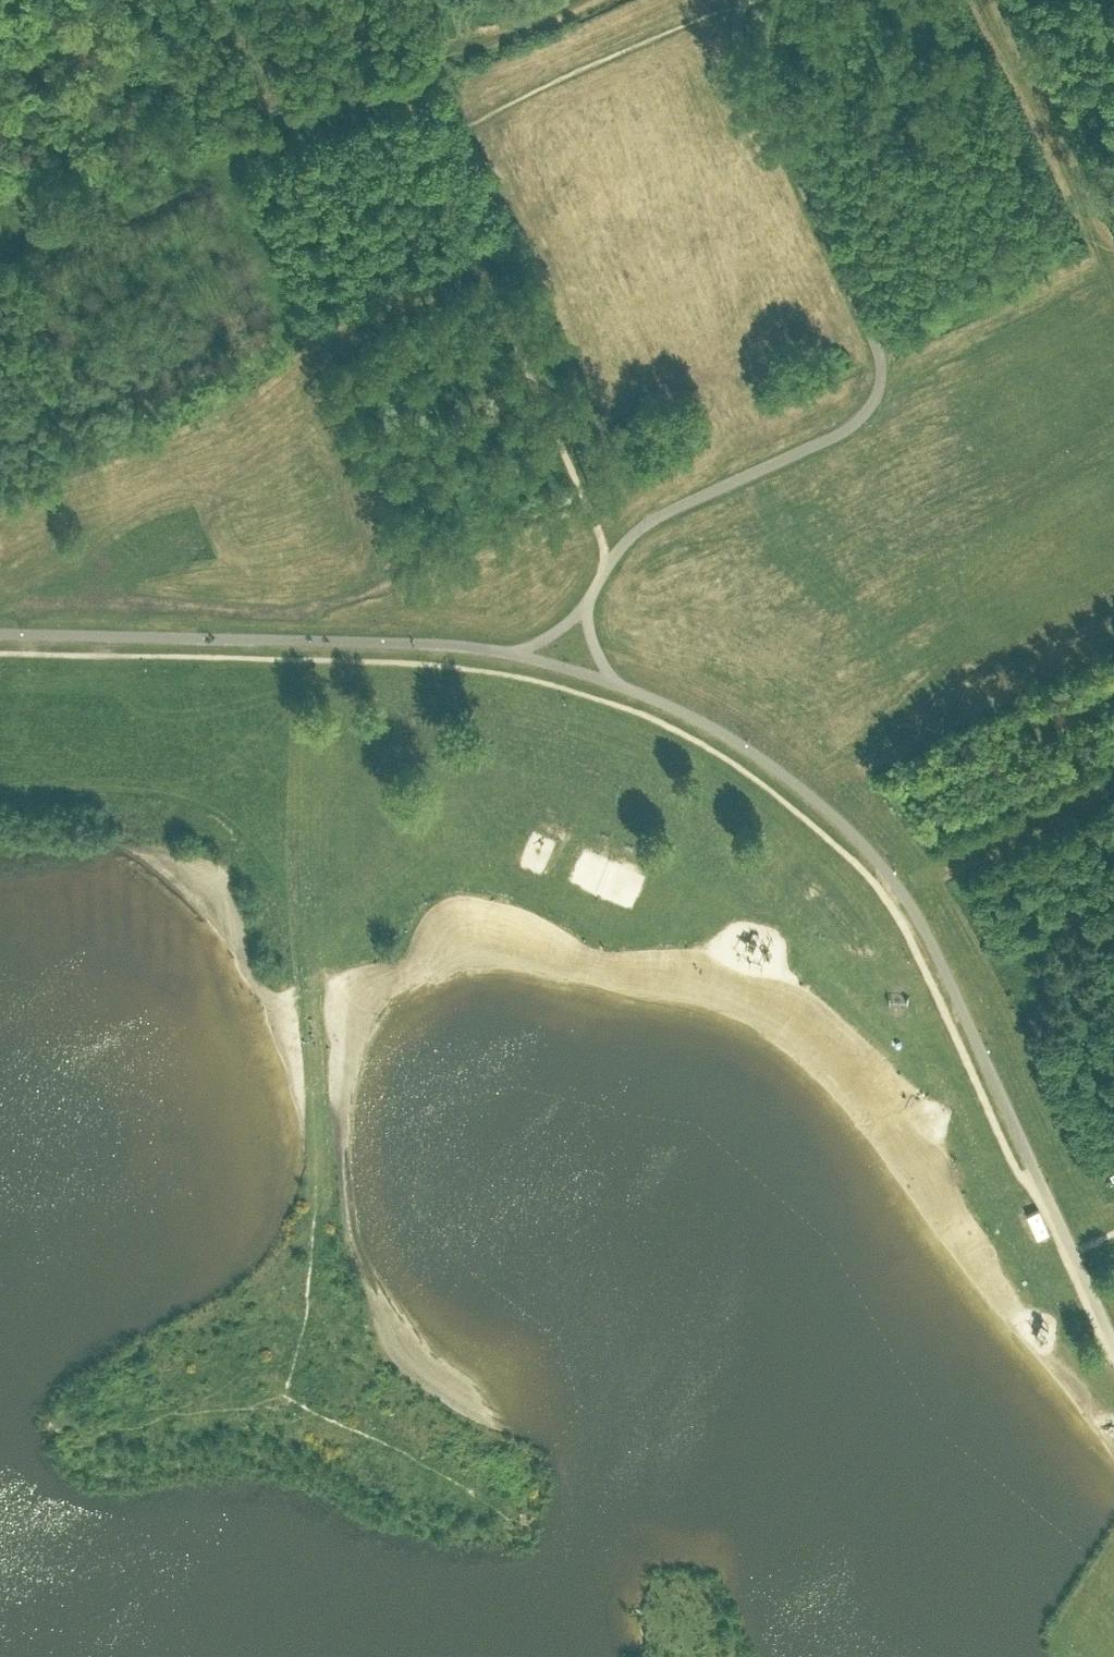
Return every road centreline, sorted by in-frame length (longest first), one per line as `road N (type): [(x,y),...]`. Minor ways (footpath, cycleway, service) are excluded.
road 1 (track): [(899,886),(1113,782)]

